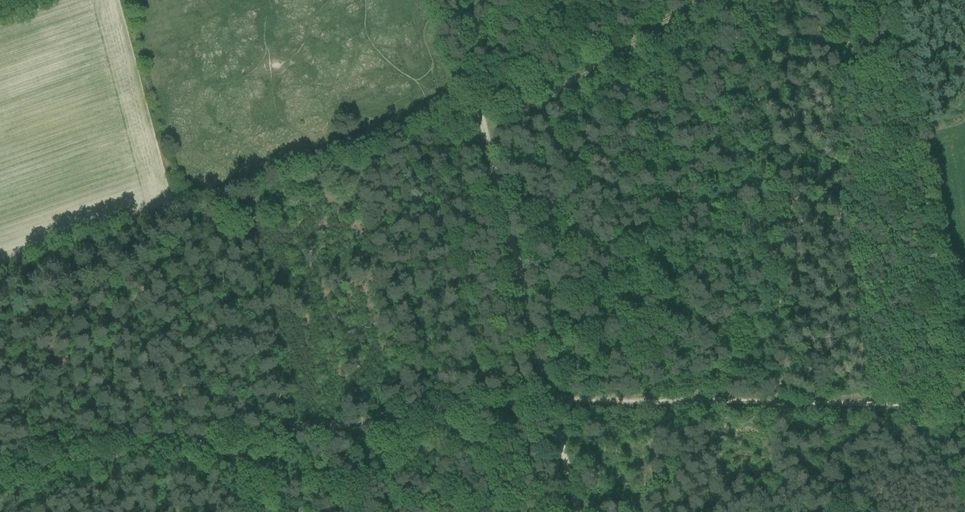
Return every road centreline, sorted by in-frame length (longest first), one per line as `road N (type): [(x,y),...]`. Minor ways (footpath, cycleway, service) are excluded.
road 1 (track): [(870,404),(819,0)]
road 2 (track): [(383,420),(0,468)]
road 3 (track): [(870,404),(549,402)]
road 4 (track): [(549,402),(383,420)]
road 5 (track): [(484,128),(453,0)]
road 6 (track): [(539,362),(509,235)]

